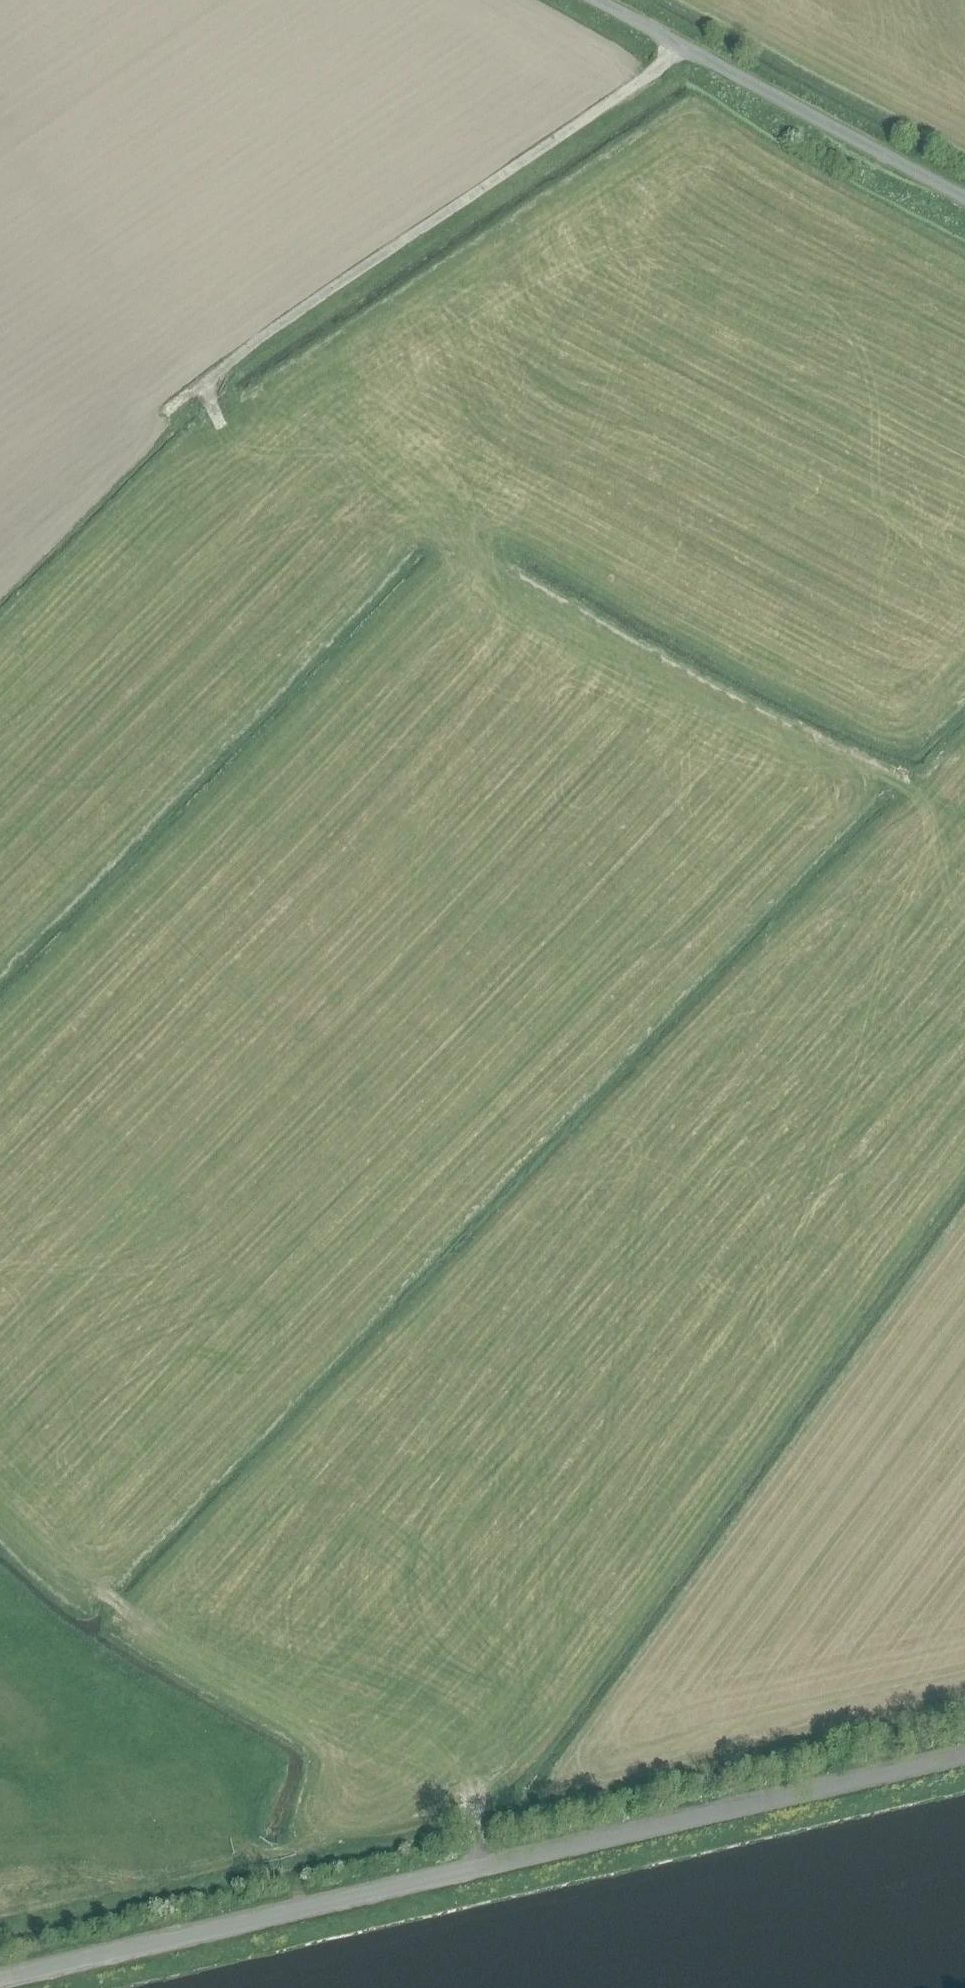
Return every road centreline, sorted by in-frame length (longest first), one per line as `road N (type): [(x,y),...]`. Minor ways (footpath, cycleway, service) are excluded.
road 1 (unclassified): [(0,1980),(964,1756)]
road 2 (unclassified): [(964,193),(612,0)]

